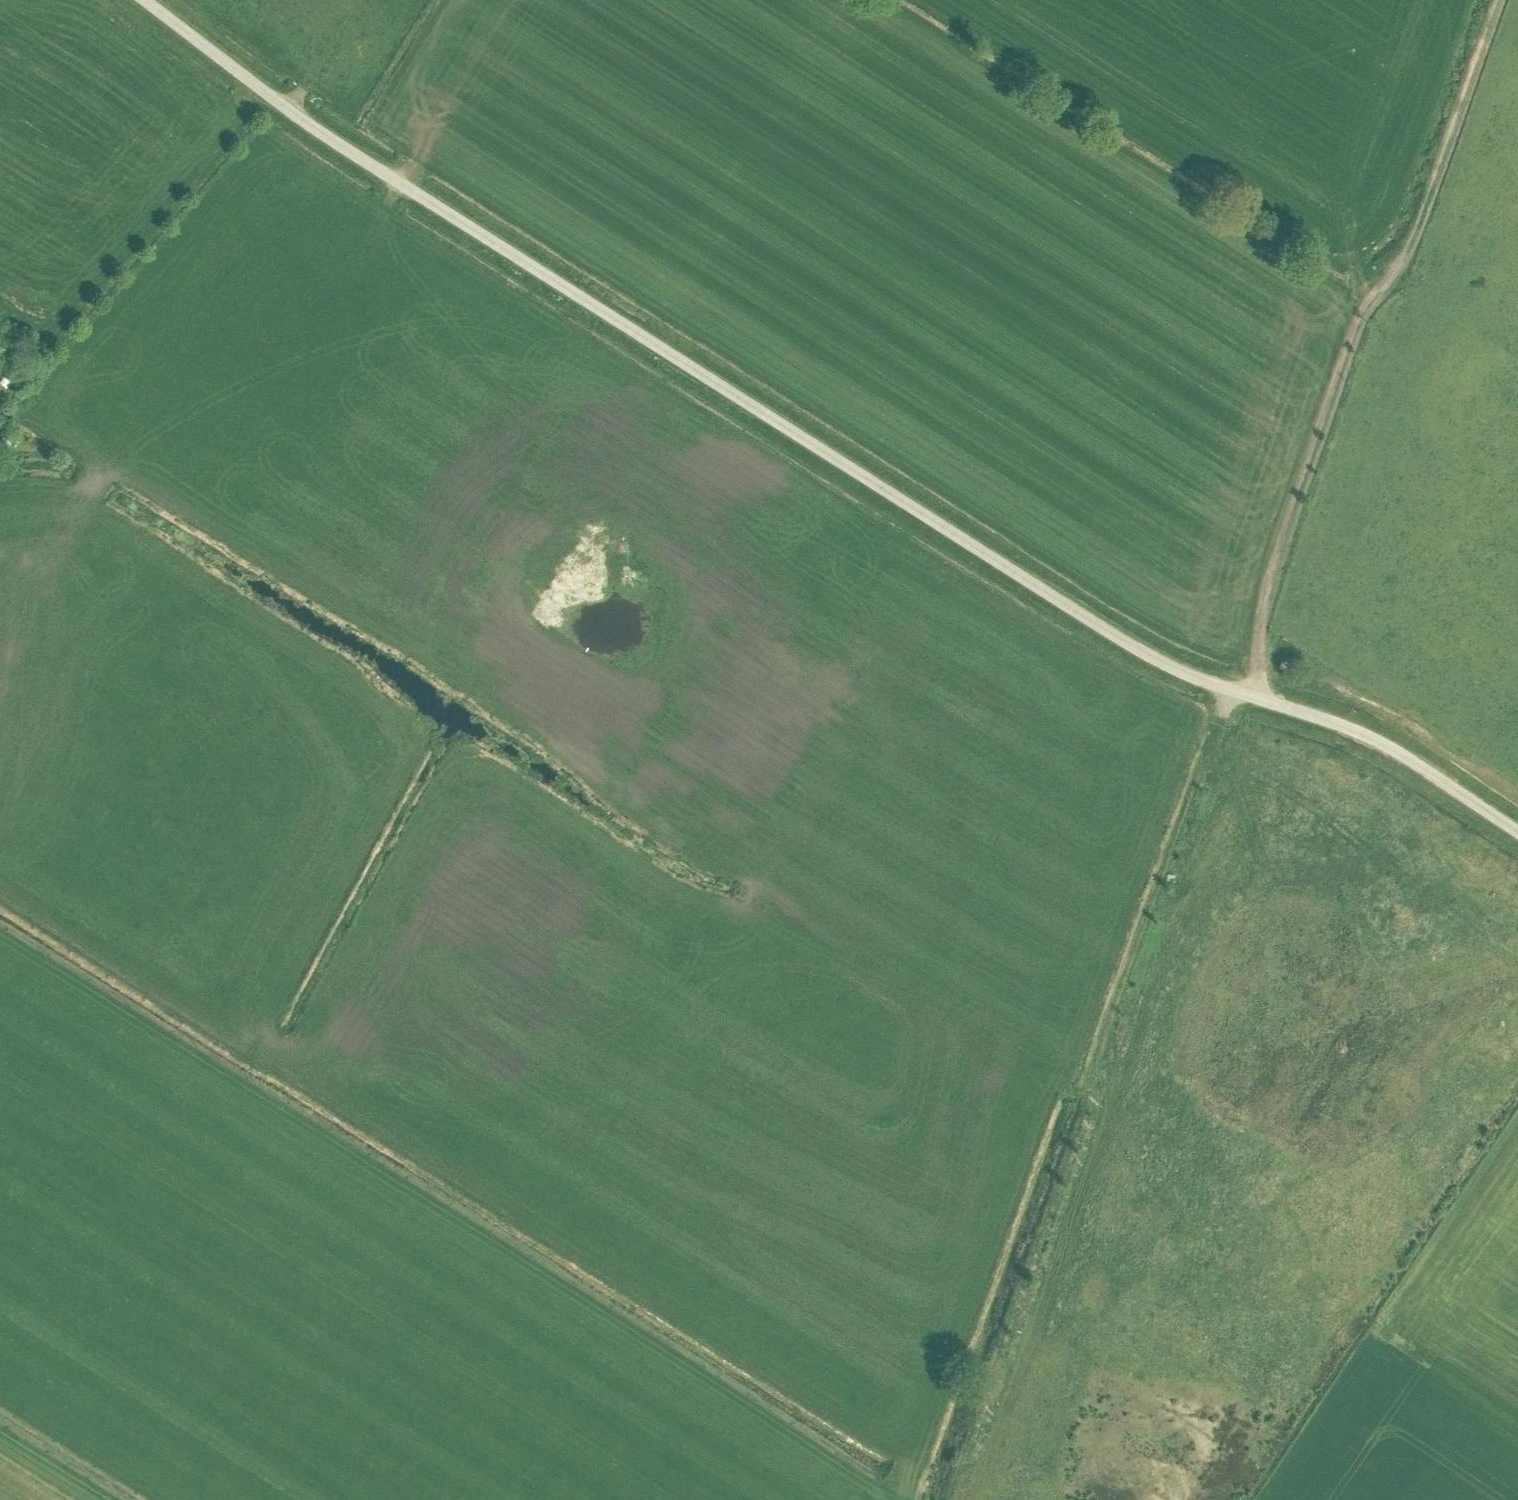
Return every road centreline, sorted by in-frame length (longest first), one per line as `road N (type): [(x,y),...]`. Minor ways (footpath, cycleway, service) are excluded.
road 1 (unclassified): [(1517,833),(1345,725),(1235,692),(1083,616),(309,124),(145,0)]
road 2 (track): [(1235,692),(941,1490)]
road 3 (track): [(1258,698),(1259,634),(1286,515),(1377,278),(1413,251),(1500,0)]

